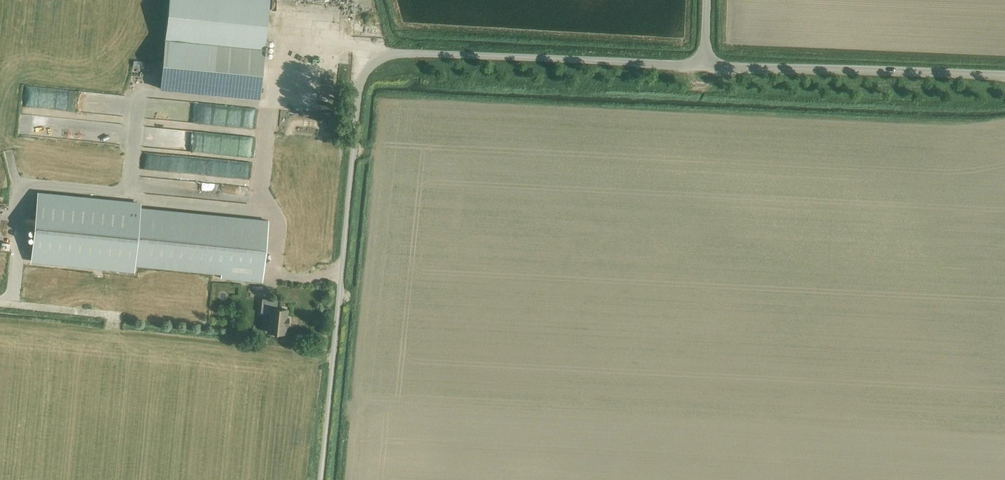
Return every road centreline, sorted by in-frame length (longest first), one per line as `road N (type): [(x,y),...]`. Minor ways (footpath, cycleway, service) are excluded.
road 1 (unclassified): [(320,479),(360,87),(372,58),(389,52),(705,67)]
road 2 (tertiary): [(1004,77),(705,67)]

